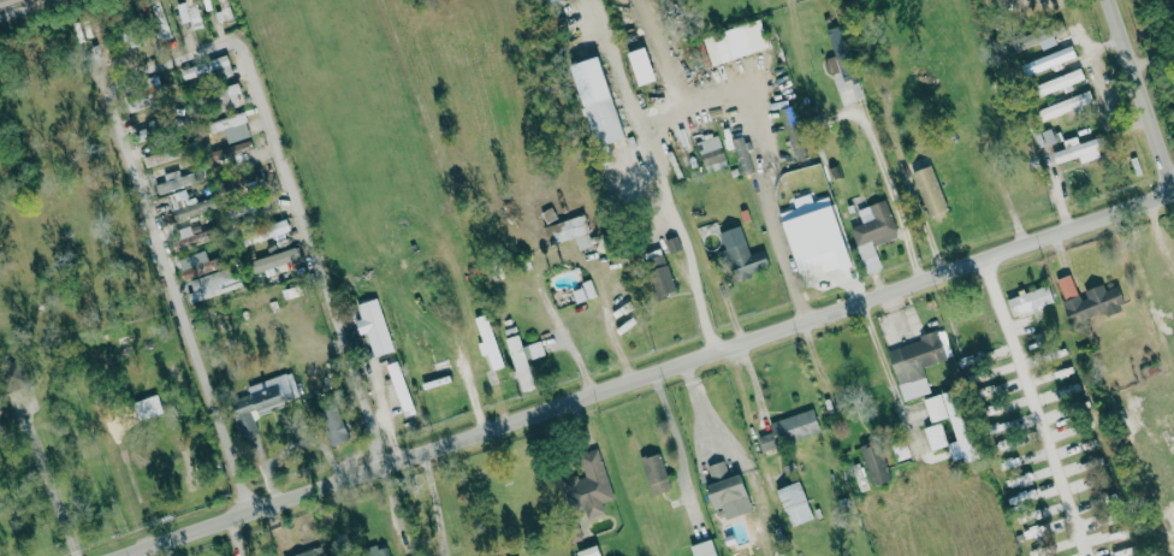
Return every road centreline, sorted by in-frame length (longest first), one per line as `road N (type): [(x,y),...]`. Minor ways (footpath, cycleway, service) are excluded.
road 1 (residential): [(102,555),(1173,184)]
road 2 (residential): [(381,459),(243,41),(113,84),(243,507)]
road 3 (residential): [(715,343),(650,137),(708,93),(749,102),(777,238),(804,312)]
road 4 (residential): [(983,250),(1096,555)]
road 5 (residential): [(1173,164),(1118,0)]

